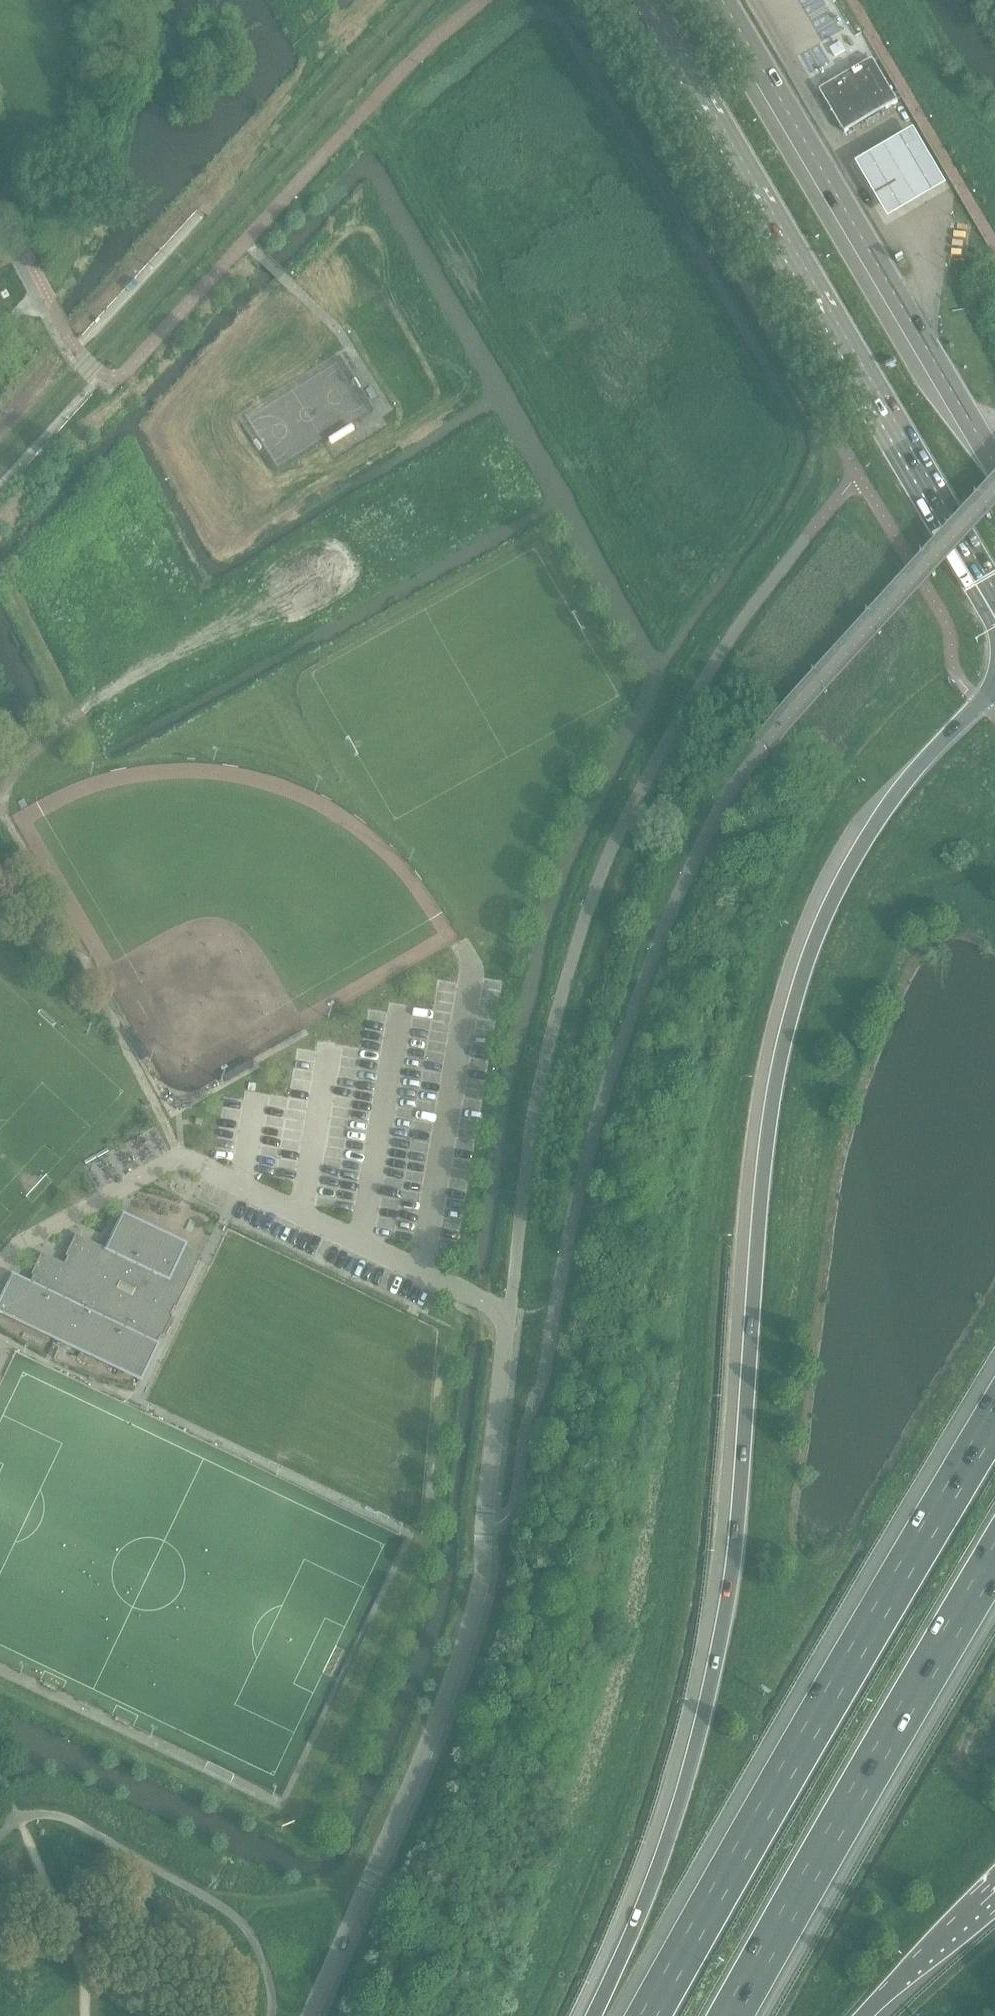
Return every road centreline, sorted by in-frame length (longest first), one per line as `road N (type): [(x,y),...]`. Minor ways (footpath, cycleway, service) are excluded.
road 1 (motorway): [(994,693),(904,783),(861,847),(808,966),(769,1150),(740,1519),(716,1688),(671,1849),(596,2015)]
road 2 (unclassified): [(316,2015),(471,1654),(514,1320)]
road 3 (motorway): [(994,1421),(712,1890),(647,2015)]
road 4 (secondary): [(649,0),(994,590)]
road 5 (secondary): [(994,460),(723,0)]
road 6 (motorway): [(730,2015),(994,1556)]
road 7 (motorway): [(866,2015),(994,1892)]

